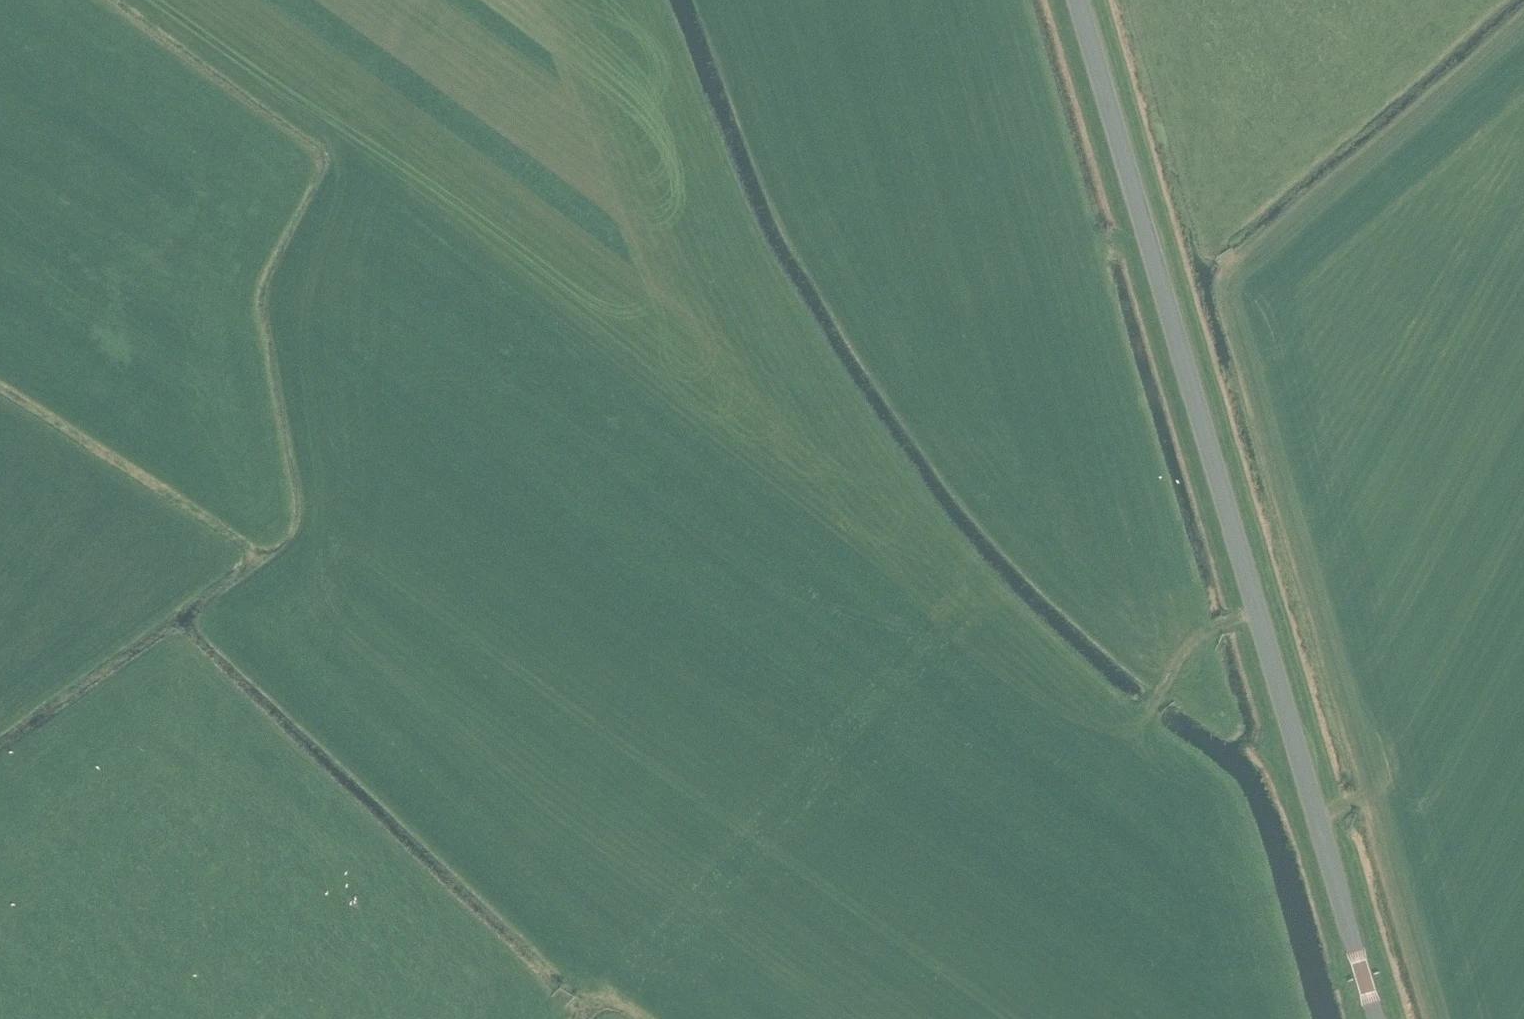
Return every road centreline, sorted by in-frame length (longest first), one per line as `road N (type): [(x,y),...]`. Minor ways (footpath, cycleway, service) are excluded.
road 1 (tertiary): [(1376,1018),(1078,0)]

